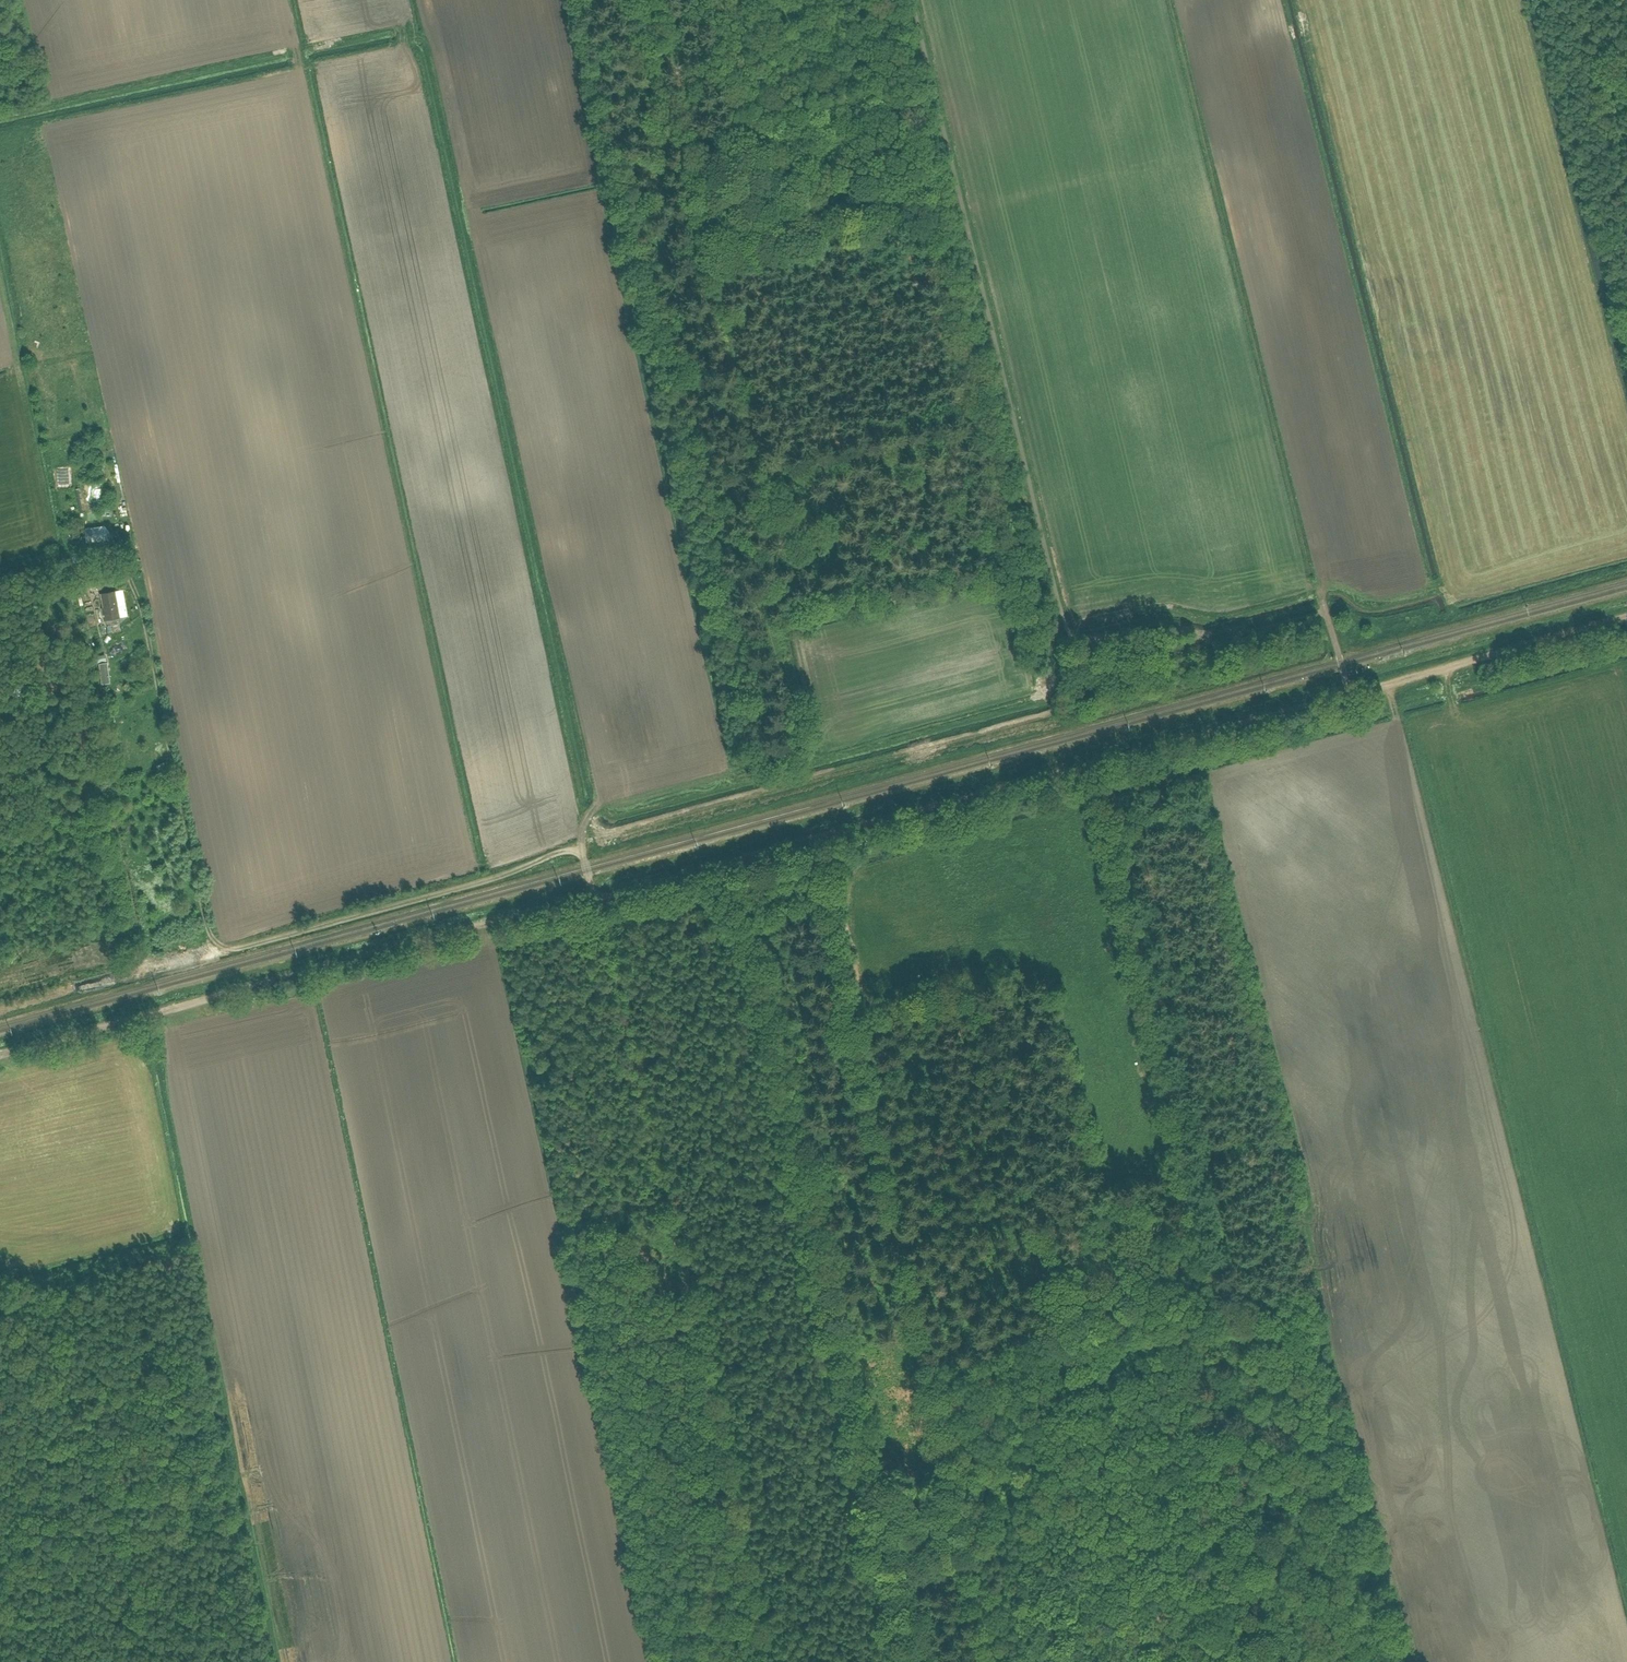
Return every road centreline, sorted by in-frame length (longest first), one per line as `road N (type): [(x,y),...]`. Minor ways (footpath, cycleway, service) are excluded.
road 1 (track): [(813,839),(0,1056)]
road 2 (track): [(568,849),(236,949),(213,942),(146,623),(127,571)]
road 3 (track): [(1093,763),(813,839)]
road 4 (unclassified): [(1362,690),(1093,763)]
road 5 (track): [(1626,617),(1362,690)]
road 6 (track): [(213,942),(210,950),(150,968),(100,961),(0,988)]

